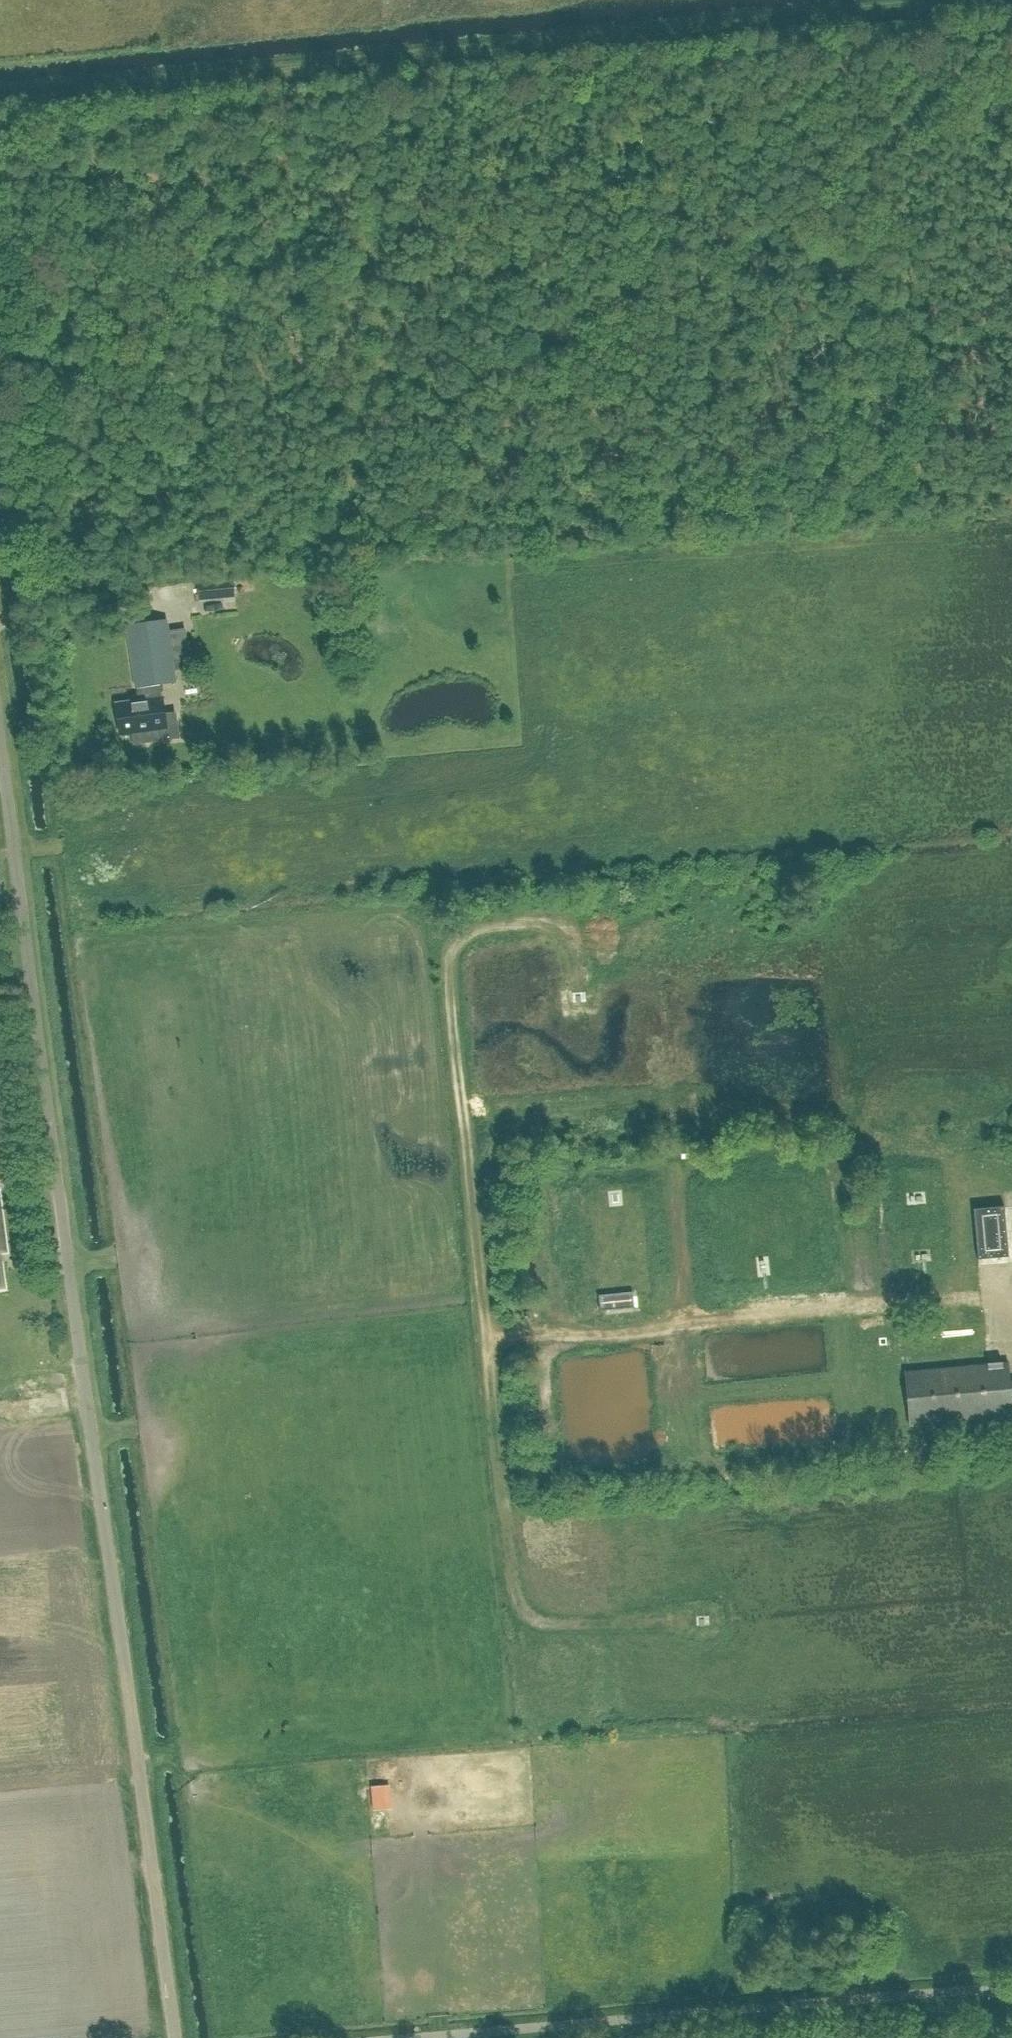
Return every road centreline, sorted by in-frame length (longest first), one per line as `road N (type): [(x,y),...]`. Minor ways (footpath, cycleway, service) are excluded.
road 1 (unclassified): [(173,2037),(0,727)]
road 2 (track): [(1011,4),(0,105)]

